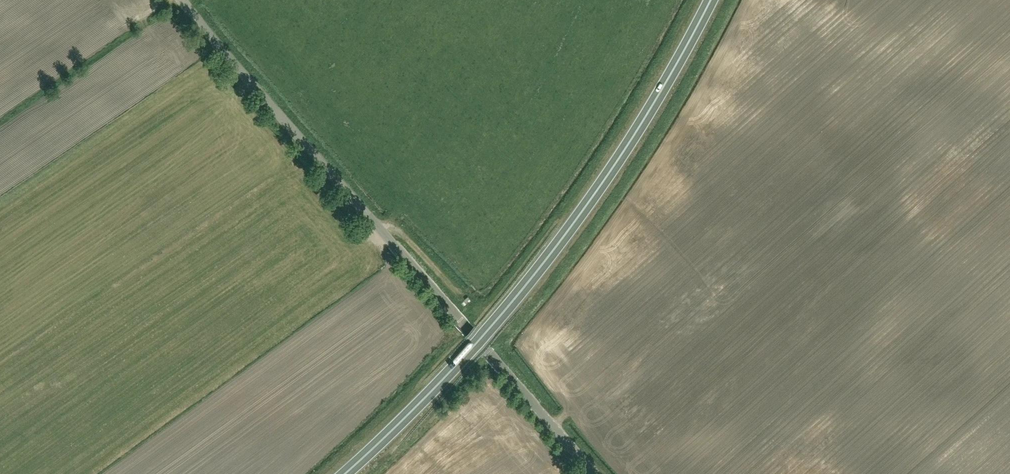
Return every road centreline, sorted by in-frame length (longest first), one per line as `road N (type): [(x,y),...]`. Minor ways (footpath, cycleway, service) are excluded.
road 1 (unclassified): [(595,473),(184,0)]
road 2 (trunk): [(344,473),(527,285),(607,177),(709,0)]

